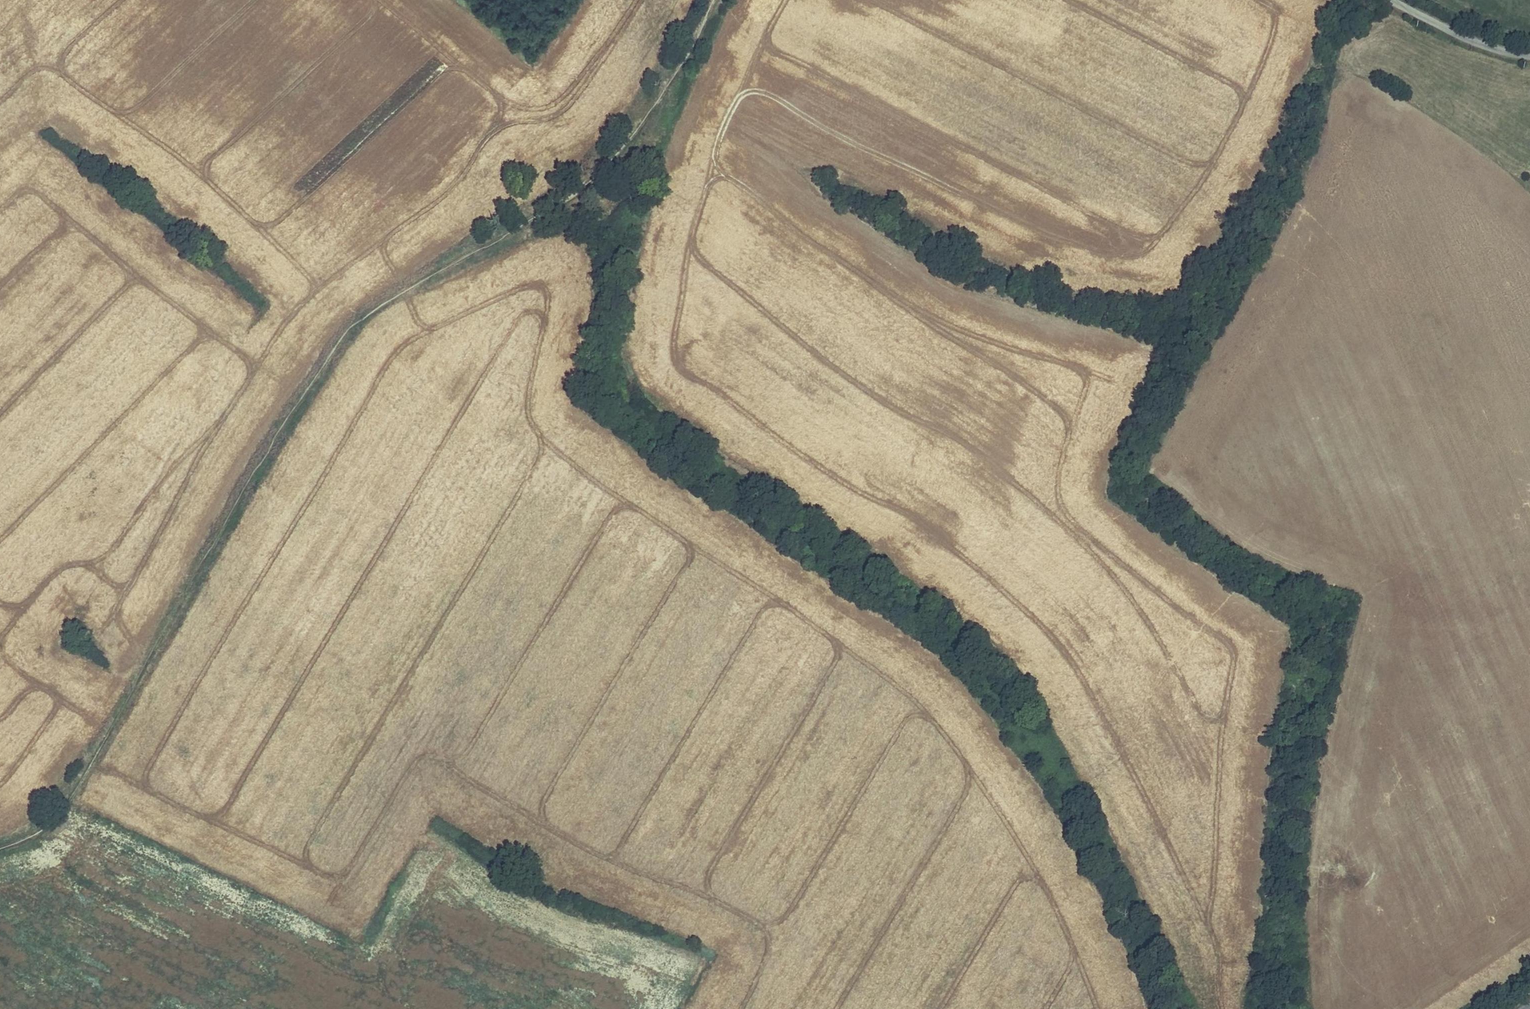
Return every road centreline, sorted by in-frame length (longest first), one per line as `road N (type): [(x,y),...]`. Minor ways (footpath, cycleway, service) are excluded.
road 1 (track): [(0,847),(71,802),(317,369),(363,320),(422,279),(550,215),(628,145),(713,0)]
road 2 (residential): [(1529,52),(1489,46),(1401,0)]

